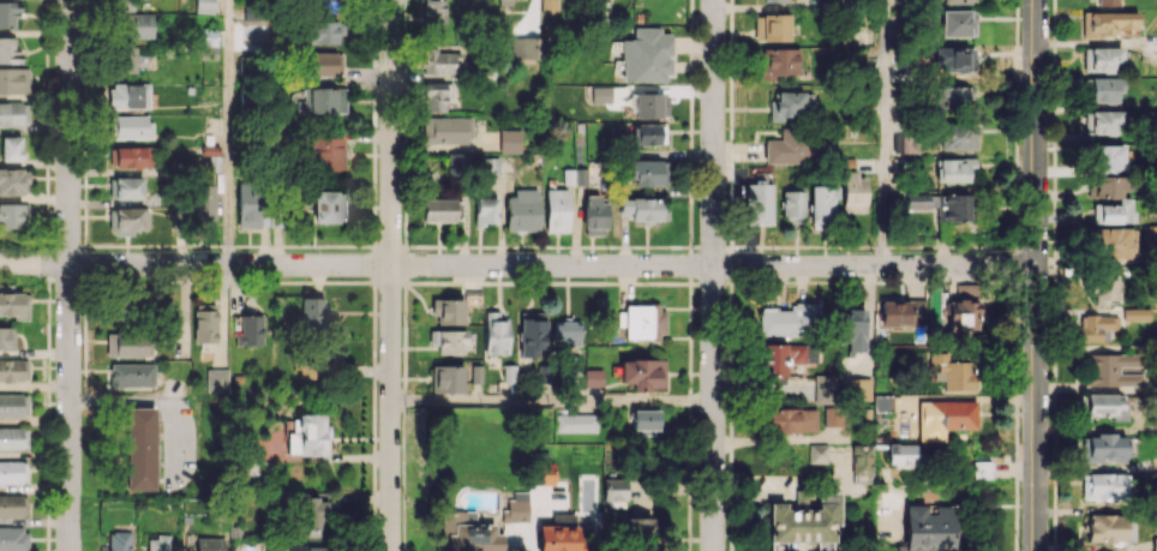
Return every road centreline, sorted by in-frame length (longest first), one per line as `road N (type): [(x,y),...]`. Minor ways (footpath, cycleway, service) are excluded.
road 1 (residential): [(1036,264),(0,263)]
road 2 (tertiary): [(1037,0),(1036,550)]
road 3 (residential): [(391,0),(390,550)]
road 4 (residential): [(714,0),(713,550)]
road 5 (residential): [(67,0),(67,550)]

